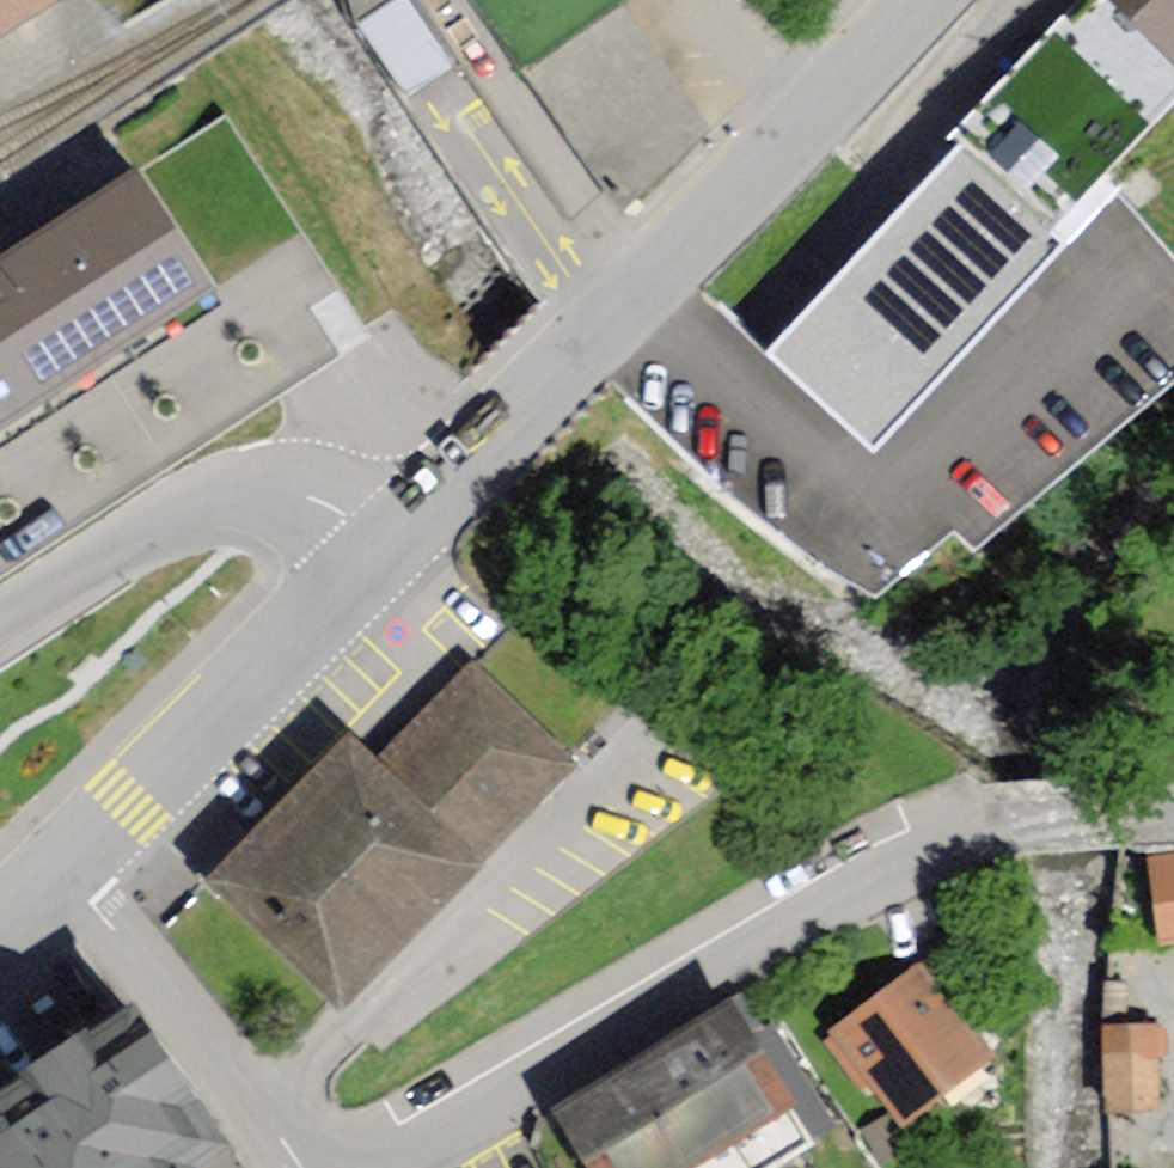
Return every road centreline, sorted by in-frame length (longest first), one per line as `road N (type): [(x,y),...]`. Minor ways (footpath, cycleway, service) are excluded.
road 1 (residential): [(413,1167),(797,919),(985,820),(1173,806)]
road 2 (tertiary): [(917,0),(459,466)]
road 3 (tertiary): [(61,863),(384,543)]
road 4 (residential): [(384,543),(305,495),(207,497),(171,510),(0,618)]
road 5 (residential): [(302,1167),(61,863)]

